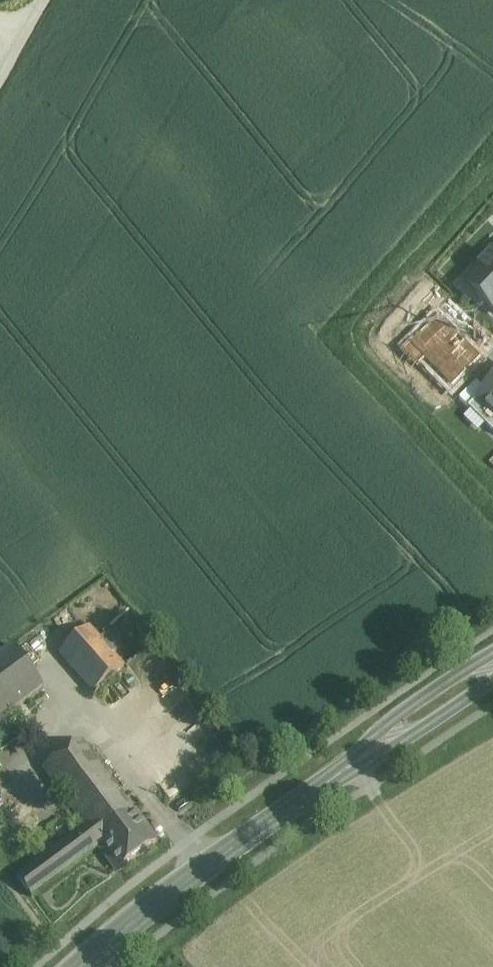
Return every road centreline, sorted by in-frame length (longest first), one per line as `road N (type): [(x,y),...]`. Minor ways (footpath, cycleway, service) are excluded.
road 1 (primary): [(492,670),(151,908),(86,966)]

